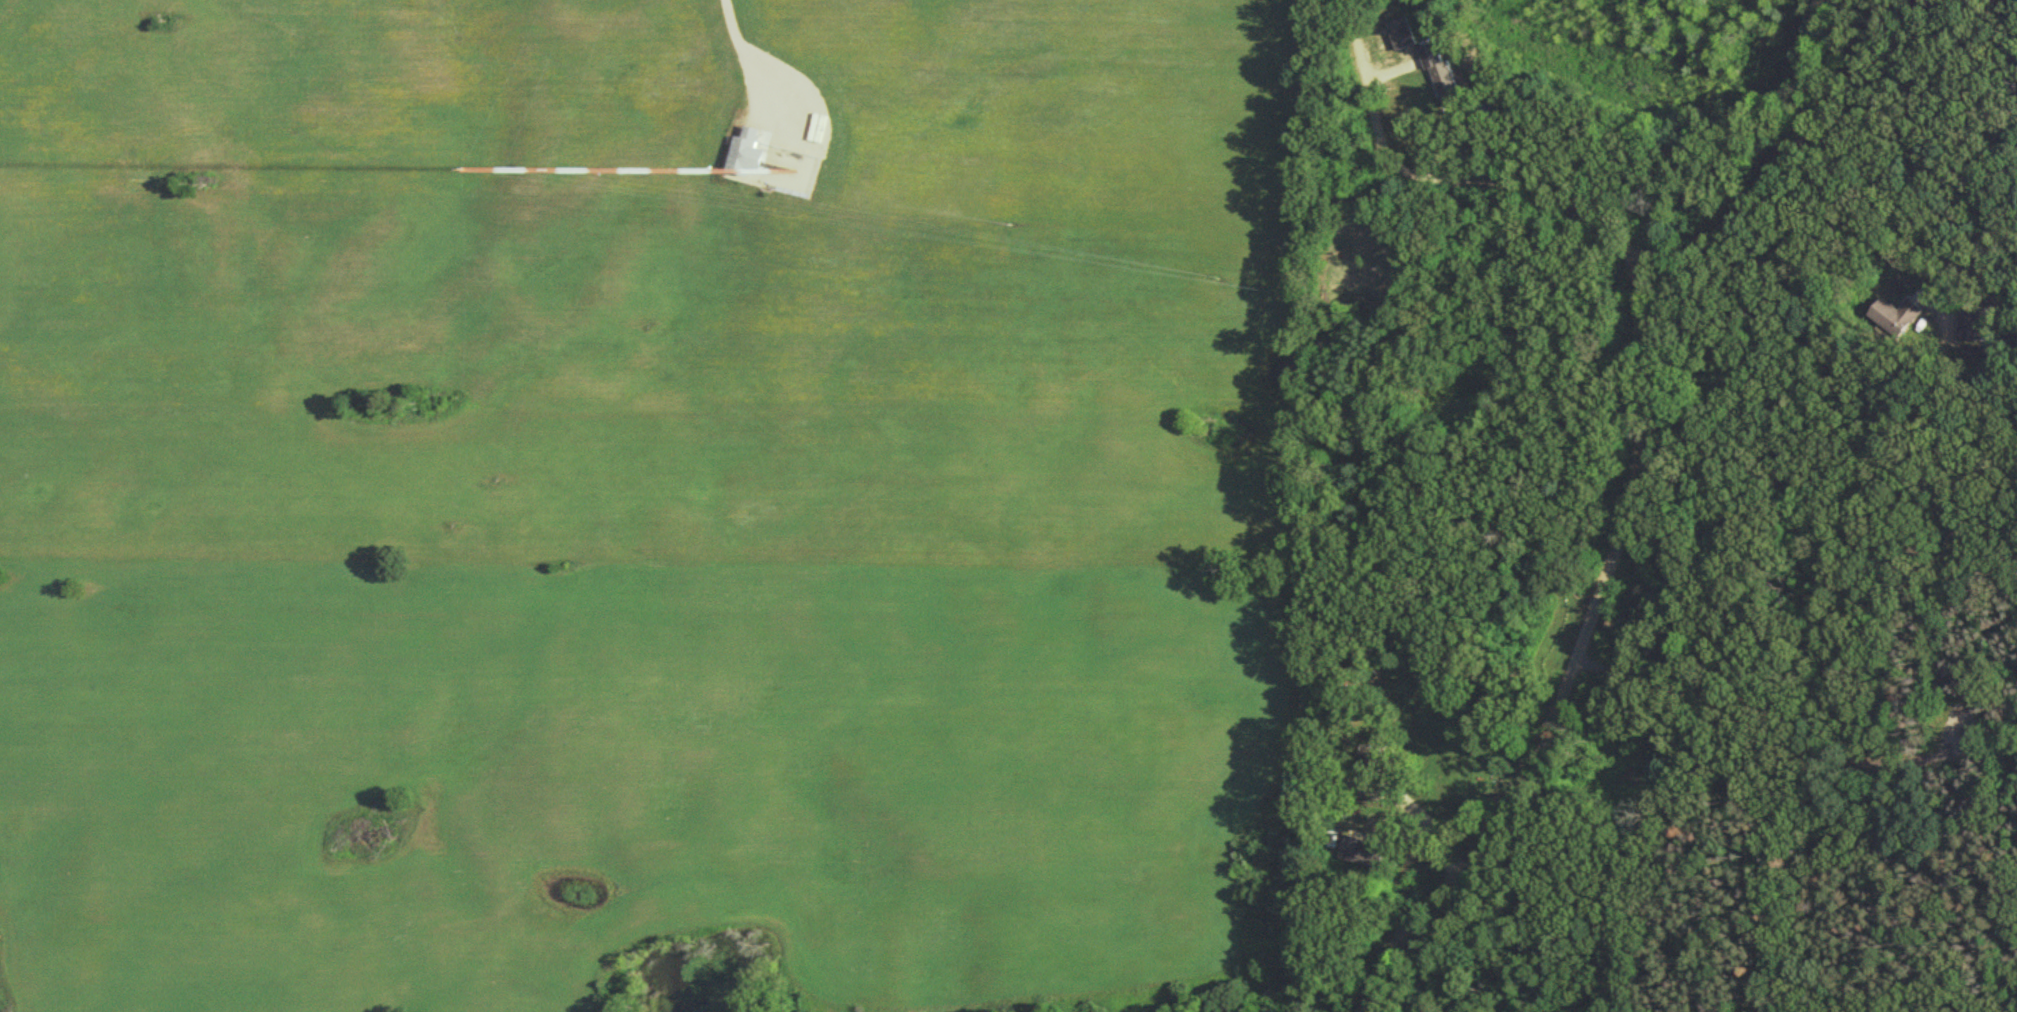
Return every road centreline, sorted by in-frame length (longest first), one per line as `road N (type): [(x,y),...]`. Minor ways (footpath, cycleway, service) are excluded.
road 1 (residential): [(1632,264),(1642,456),(1544,755),(1492,850),(1393,941),(1365,1011)]
road 2 (residential): [(1632,264),(1543,192),(1432,178),(1391,164),(1380,152),(1352,0)]
road 3 (residential): [(1912,0),(1777,163),(1716,221),(1632,264)]

